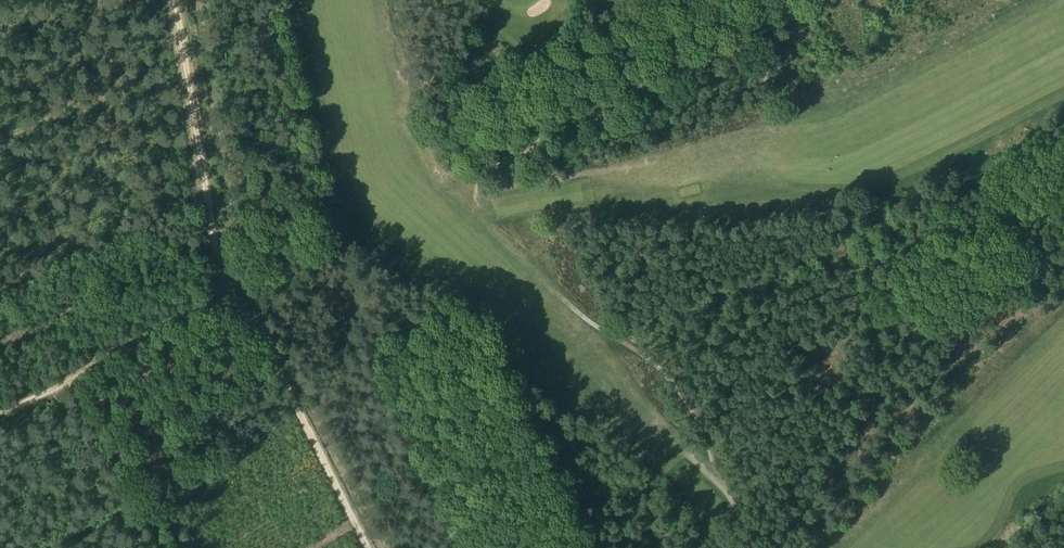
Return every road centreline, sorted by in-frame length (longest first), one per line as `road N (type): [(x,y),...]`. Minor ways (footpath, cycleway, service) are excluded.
road 1 (track): [(824,0),(495,166),(476,197)]
road 2 (track): [(182,0),(228,304)]
road 3 (track): [(228,304),(248,321),(365,547)]
road 4 (track): [(0,418),(228,304)]

